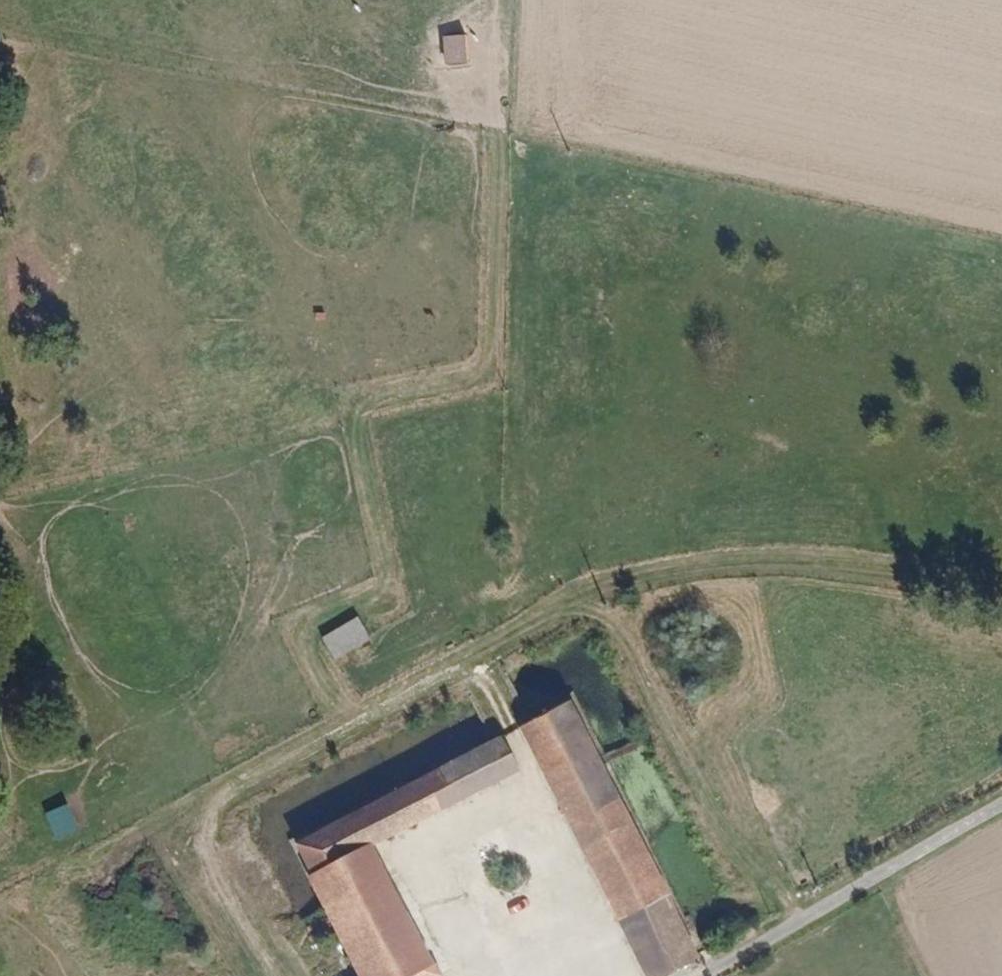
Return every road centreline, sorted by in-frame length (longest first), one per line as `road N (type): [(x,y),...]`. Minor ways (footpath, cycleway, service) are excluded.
road 1 (track): [(479,662),(539,780)]

